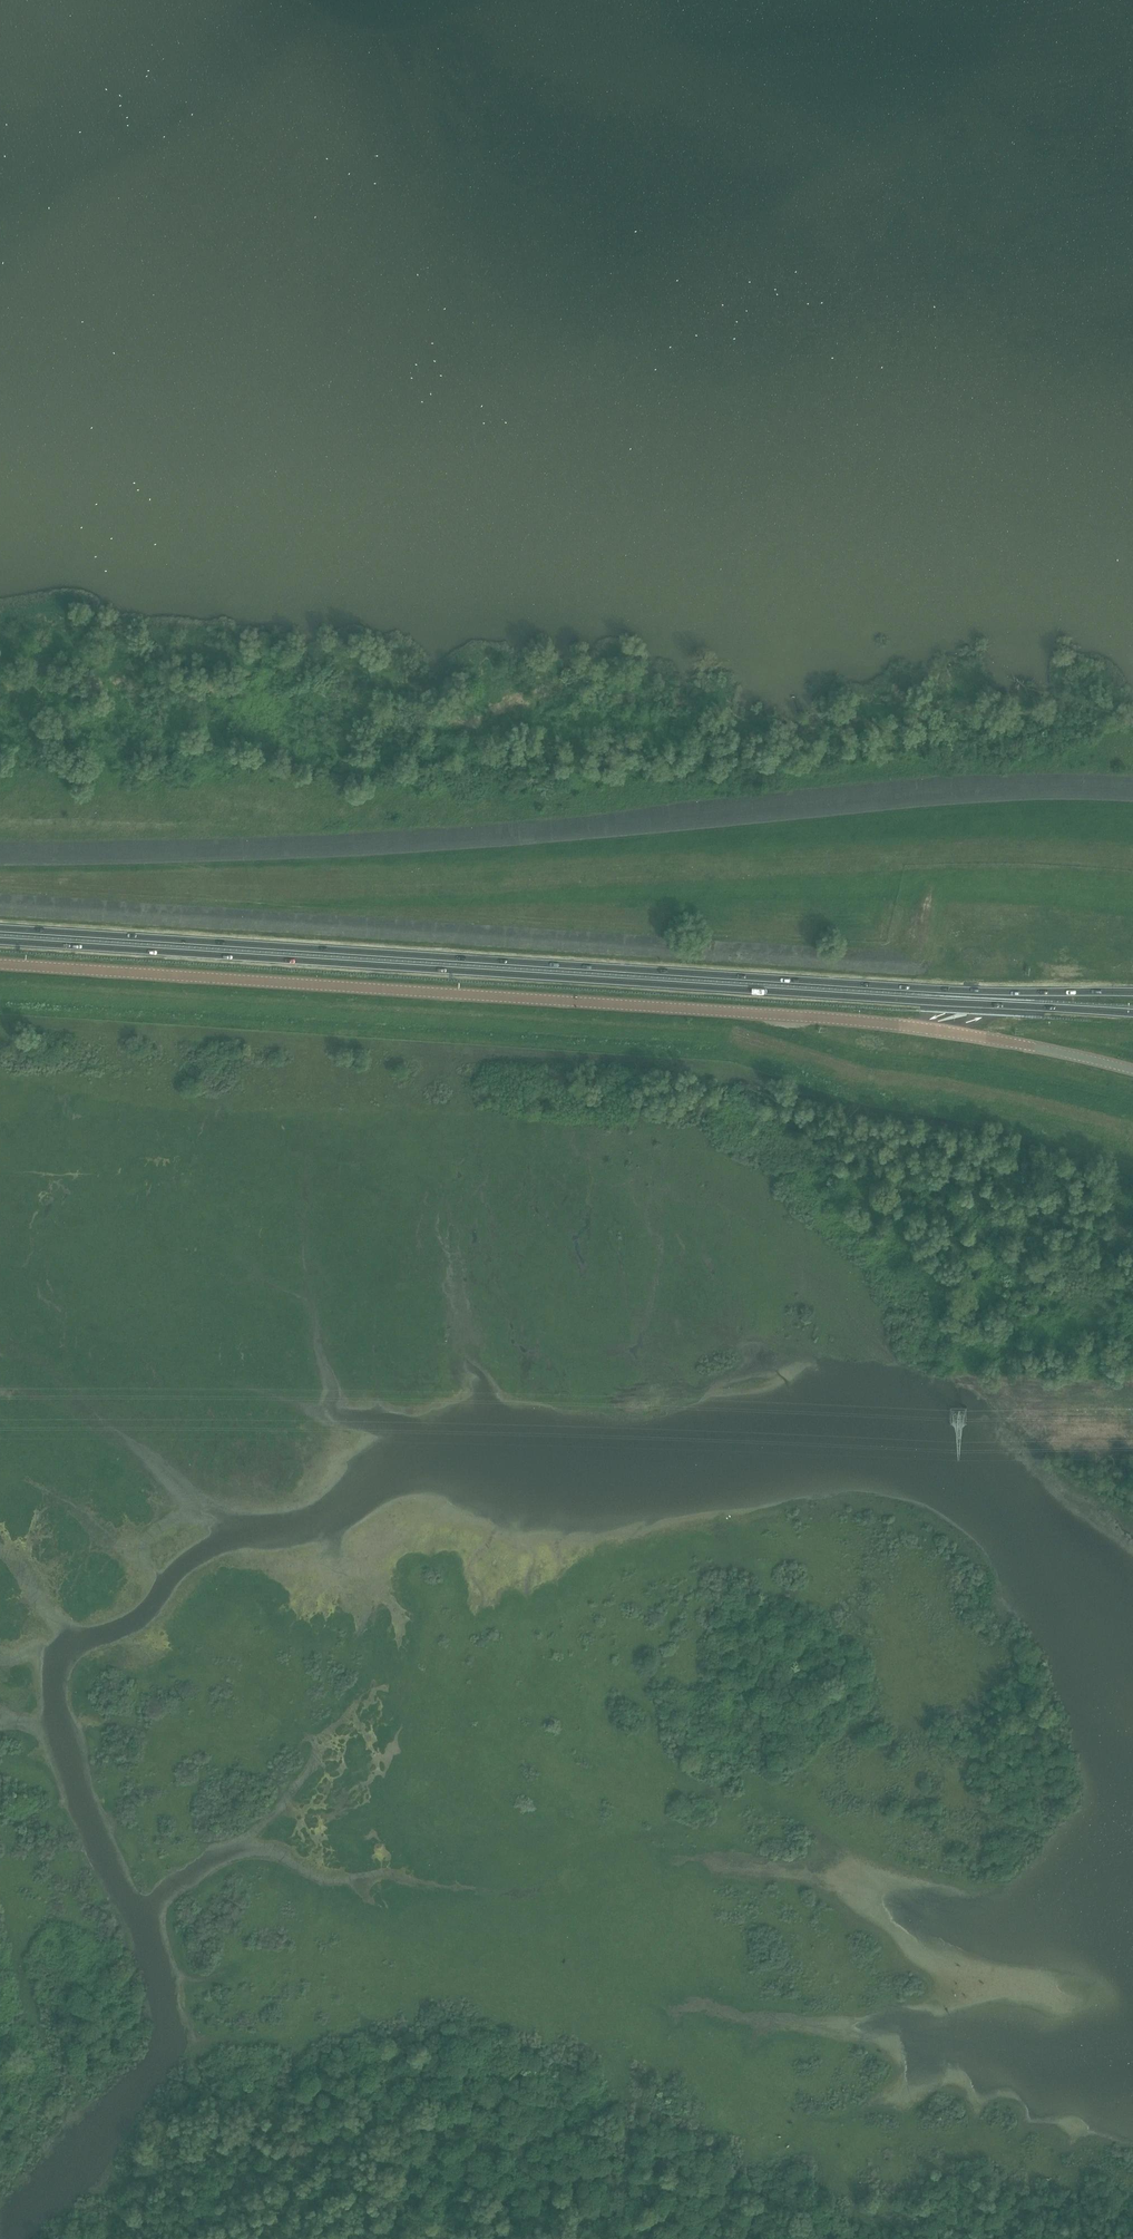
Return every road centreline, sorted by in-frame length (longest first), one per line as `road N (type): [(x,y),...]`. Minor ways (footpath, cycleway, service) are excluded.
road 1 (tertiary): [(1132,1070),(873,1022),(0,965)]
road 2 (trunk): [(0,941),(1132,1014)]
road 3 (trunk): [(1132,993),(931,992),(0,931)]

